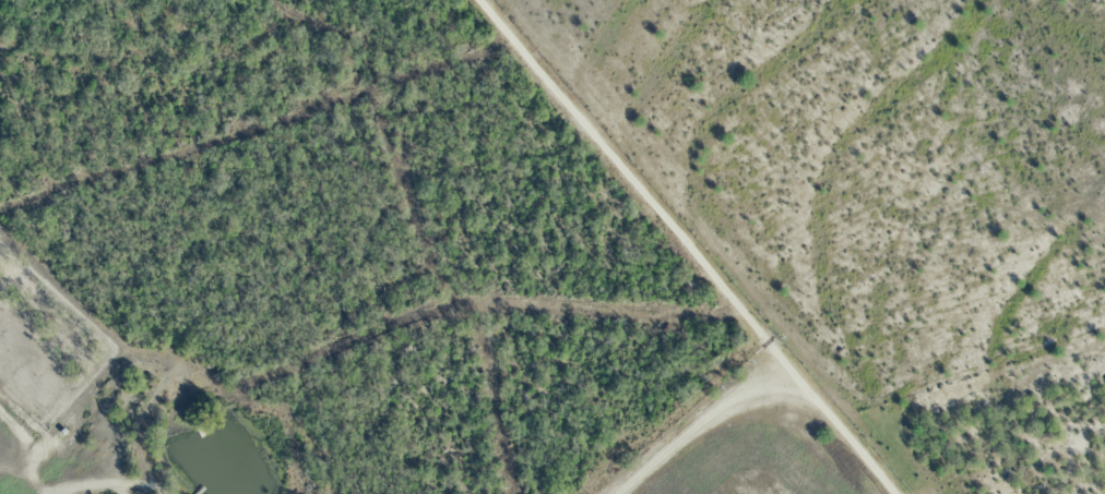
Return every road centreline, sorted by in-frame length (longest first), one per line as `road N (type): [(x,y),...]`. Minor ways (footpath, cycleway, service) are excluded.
road 1 (track): [(478,0),(896,493)]
road 2 (track): [(620,493),(733,396),(776,382),(804,385)]
road 3 (track): [(41,443),(31,462),(43,489),(123,480),(157,483),(168,493)]

